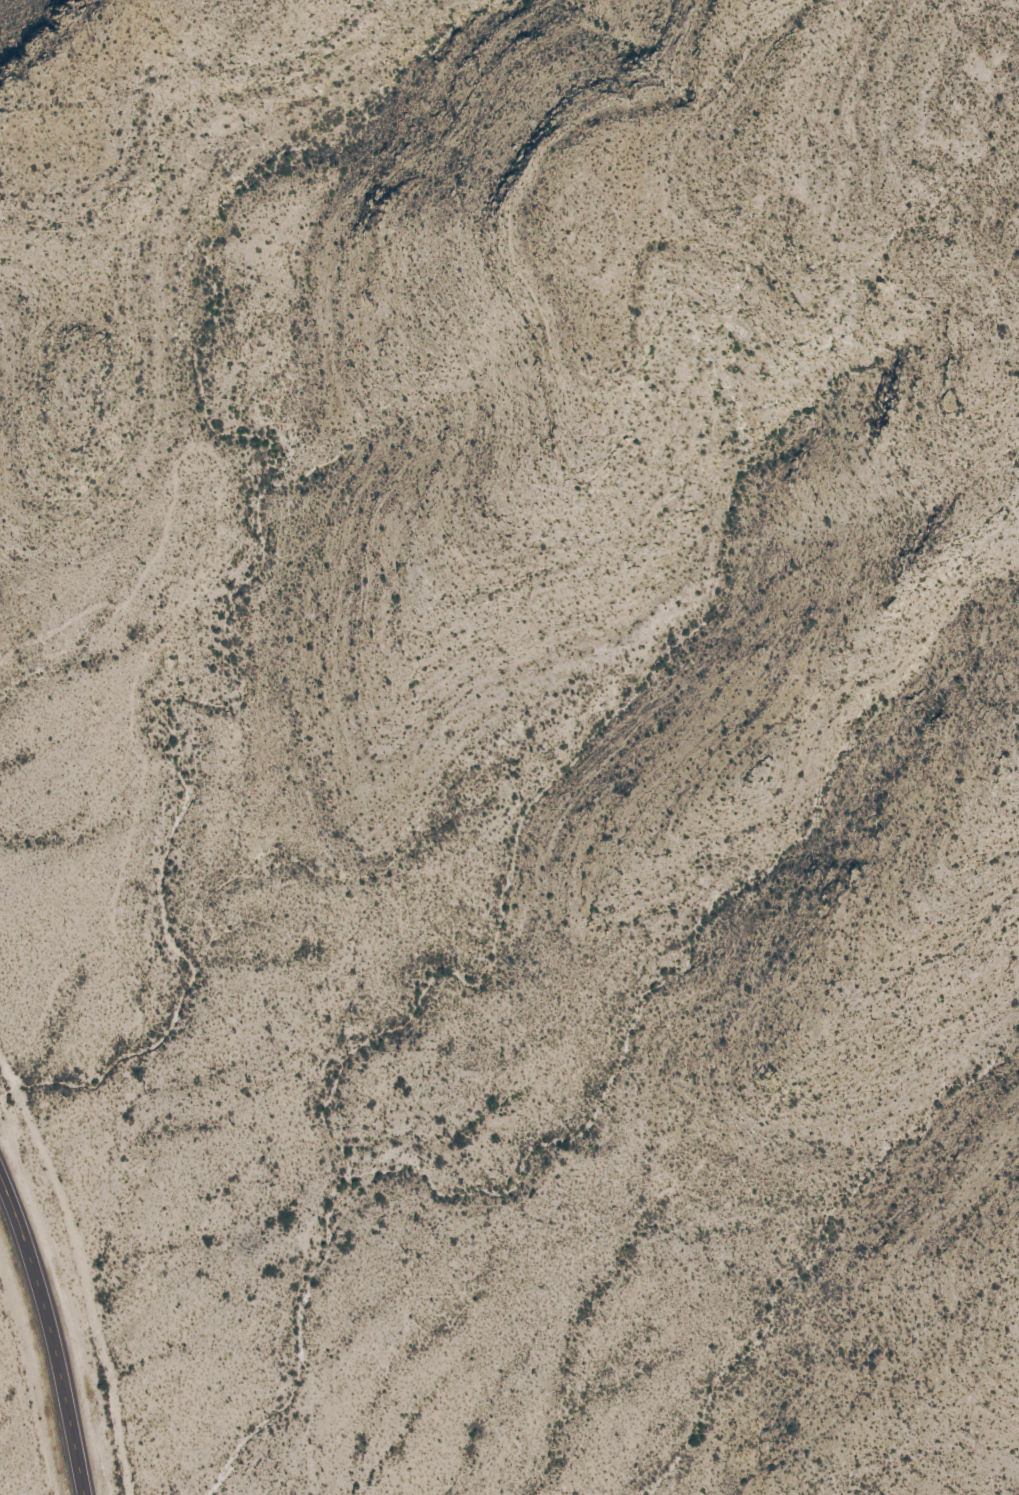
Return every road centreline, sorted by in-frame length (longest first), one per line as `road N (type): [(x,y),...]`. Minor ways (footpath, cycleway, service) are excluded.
road 1 (primary): [(93,1494),(66,1339),(0,1143)]

